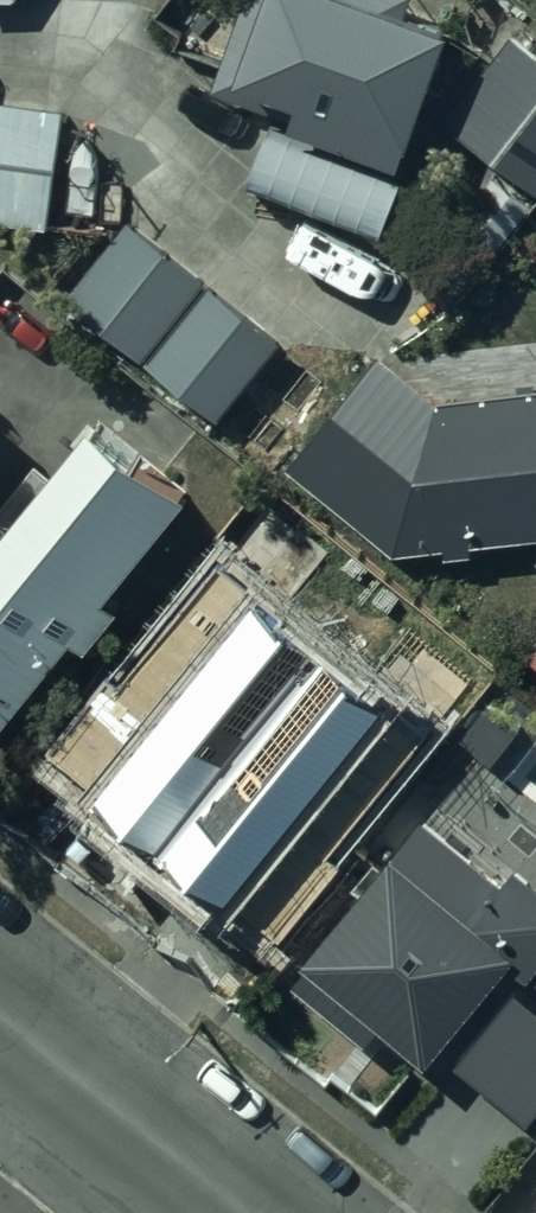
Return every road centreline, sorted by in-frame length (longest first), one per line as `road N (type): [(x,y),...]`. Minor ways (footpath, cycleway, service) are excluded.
road 1 (residential): [(0,1027),(232,1212)]

